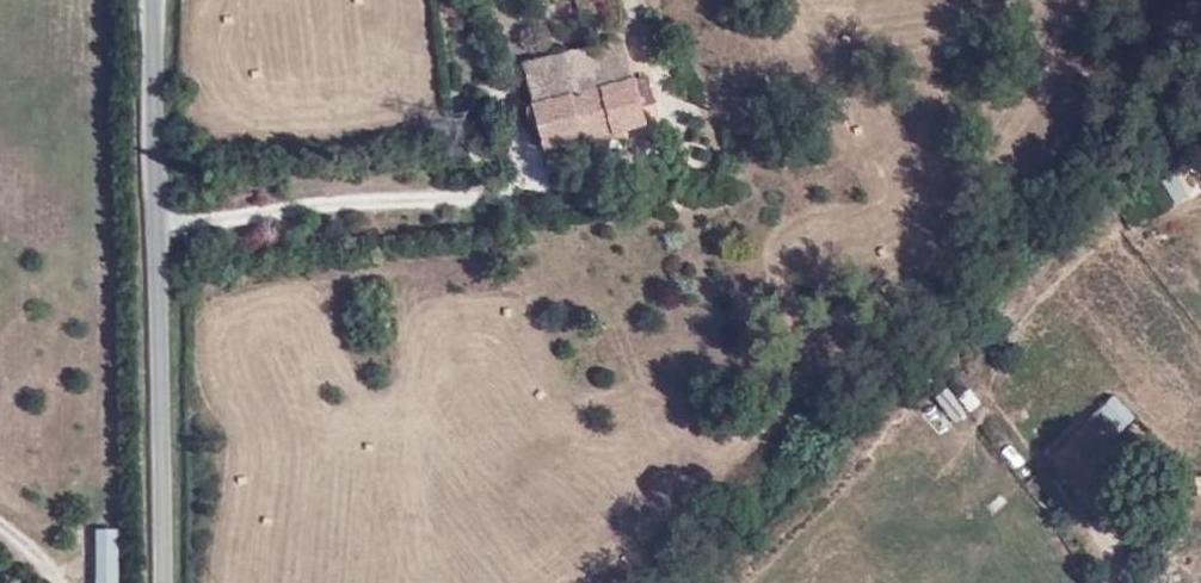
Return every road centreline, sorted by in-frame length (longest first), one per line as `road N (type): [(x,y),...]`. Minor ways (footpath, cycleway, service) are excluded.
road 1 (unclassified): [(152,0),(165,582)]

